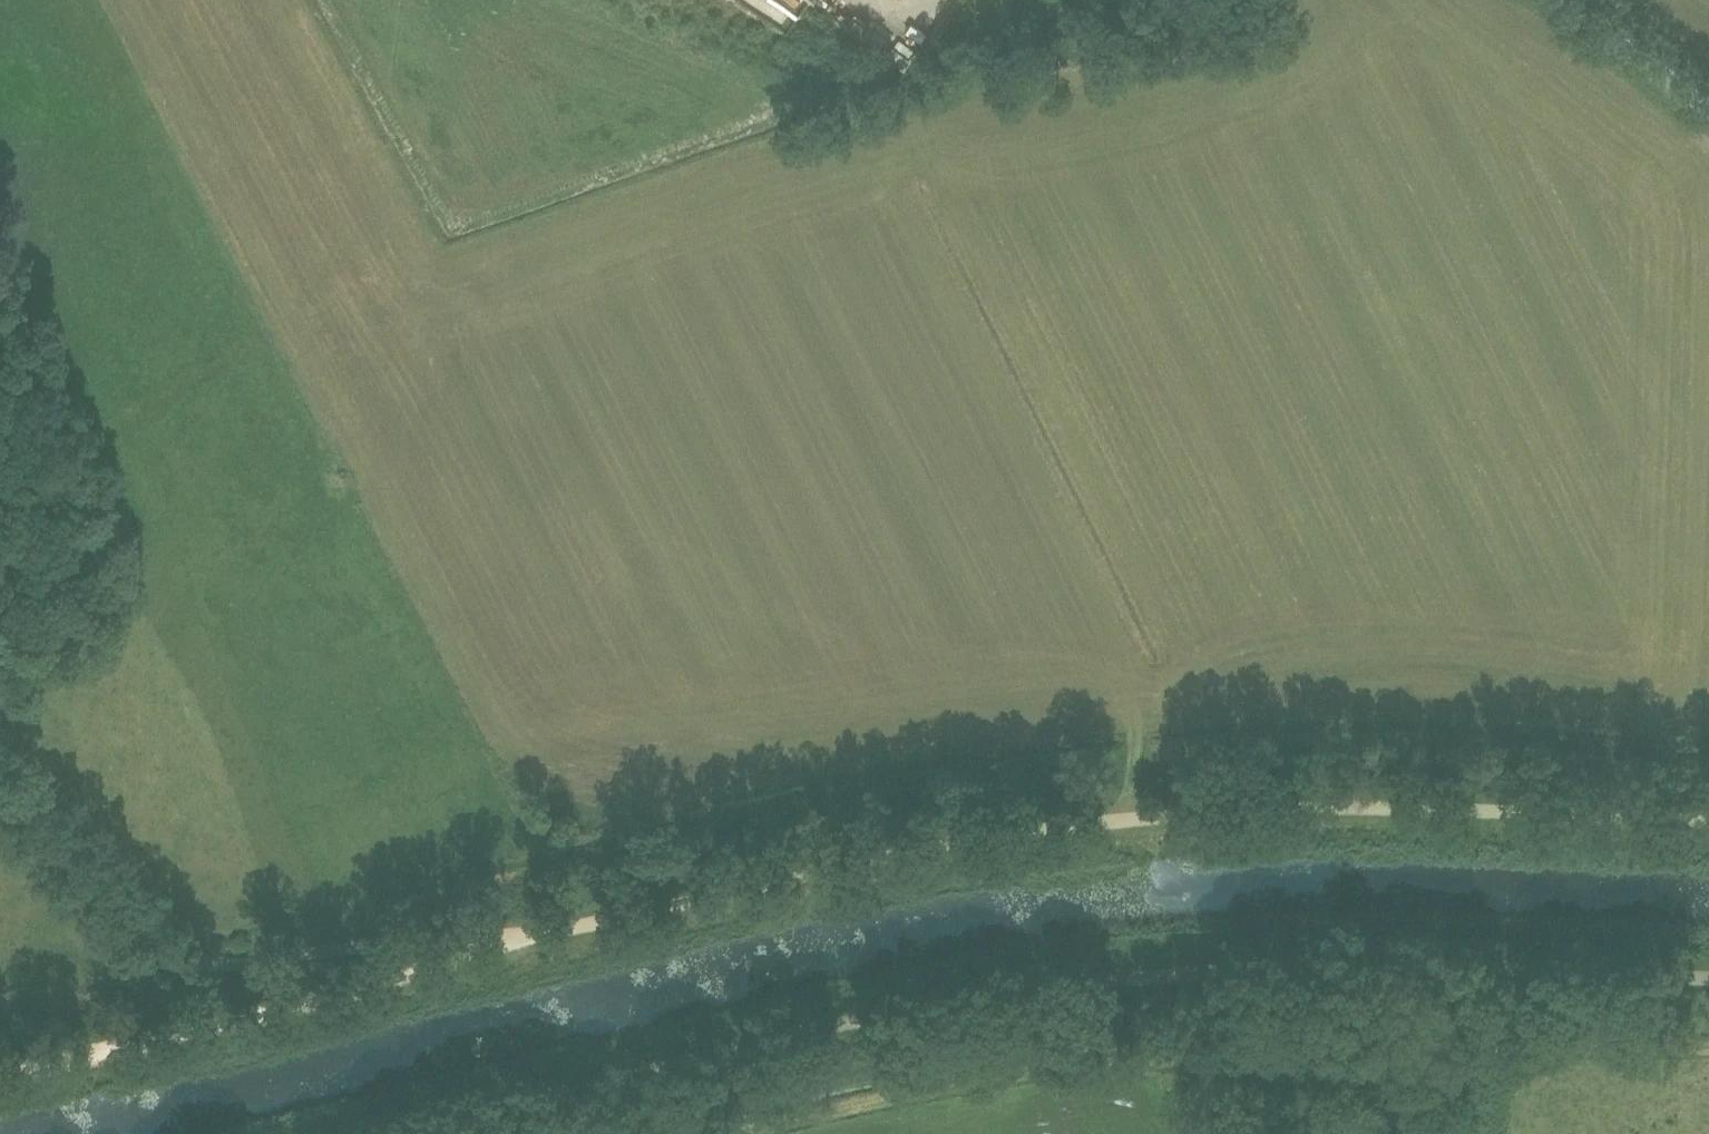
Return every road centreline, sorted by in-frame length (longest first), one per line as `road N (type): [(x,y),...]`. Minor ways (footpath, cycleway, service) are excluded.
road 1 (unclassified): [(352,1133),(948,978),(1071,958),(1200,951),(1708,972)]
road 2 (track): [(1708,820),(1357,806),(1054,824),(874,854),(514,943)]
road 3 (track): [(514,943),(493,935),(266,955),(174,938),(0,778)]
road 4 (track): [(514,943),(0,1077)]
road 5 (unclassified): [(1708,107),(1564,0)]

